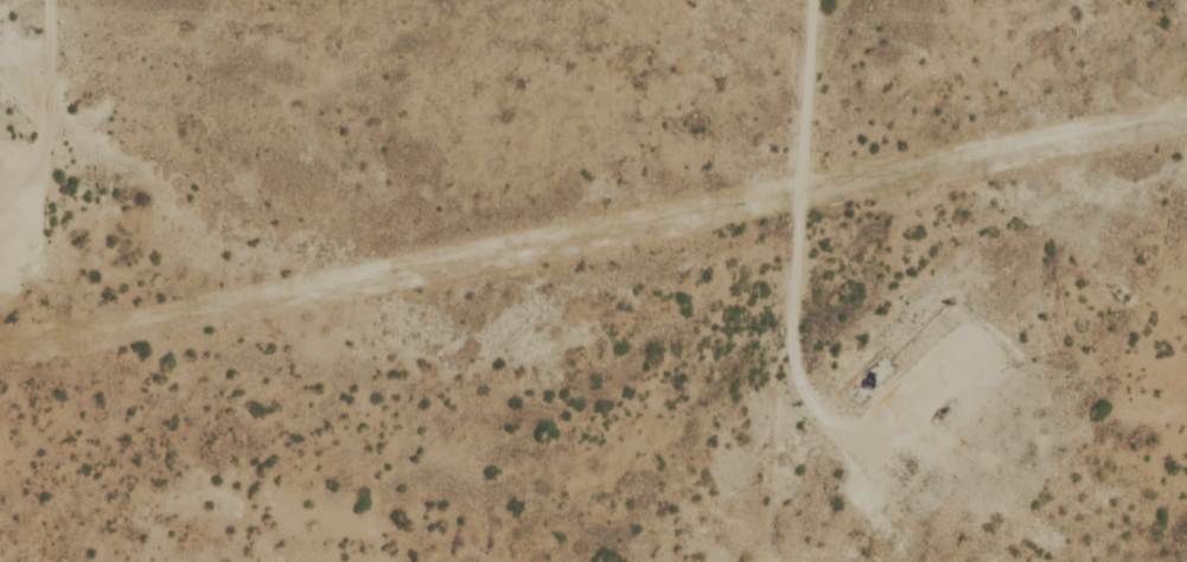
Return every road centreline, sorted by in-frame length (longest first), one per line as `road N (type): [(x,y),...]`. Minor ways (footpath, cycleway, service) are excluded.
road 1 (residential): [(32,0),(14,111),(0,127)]

